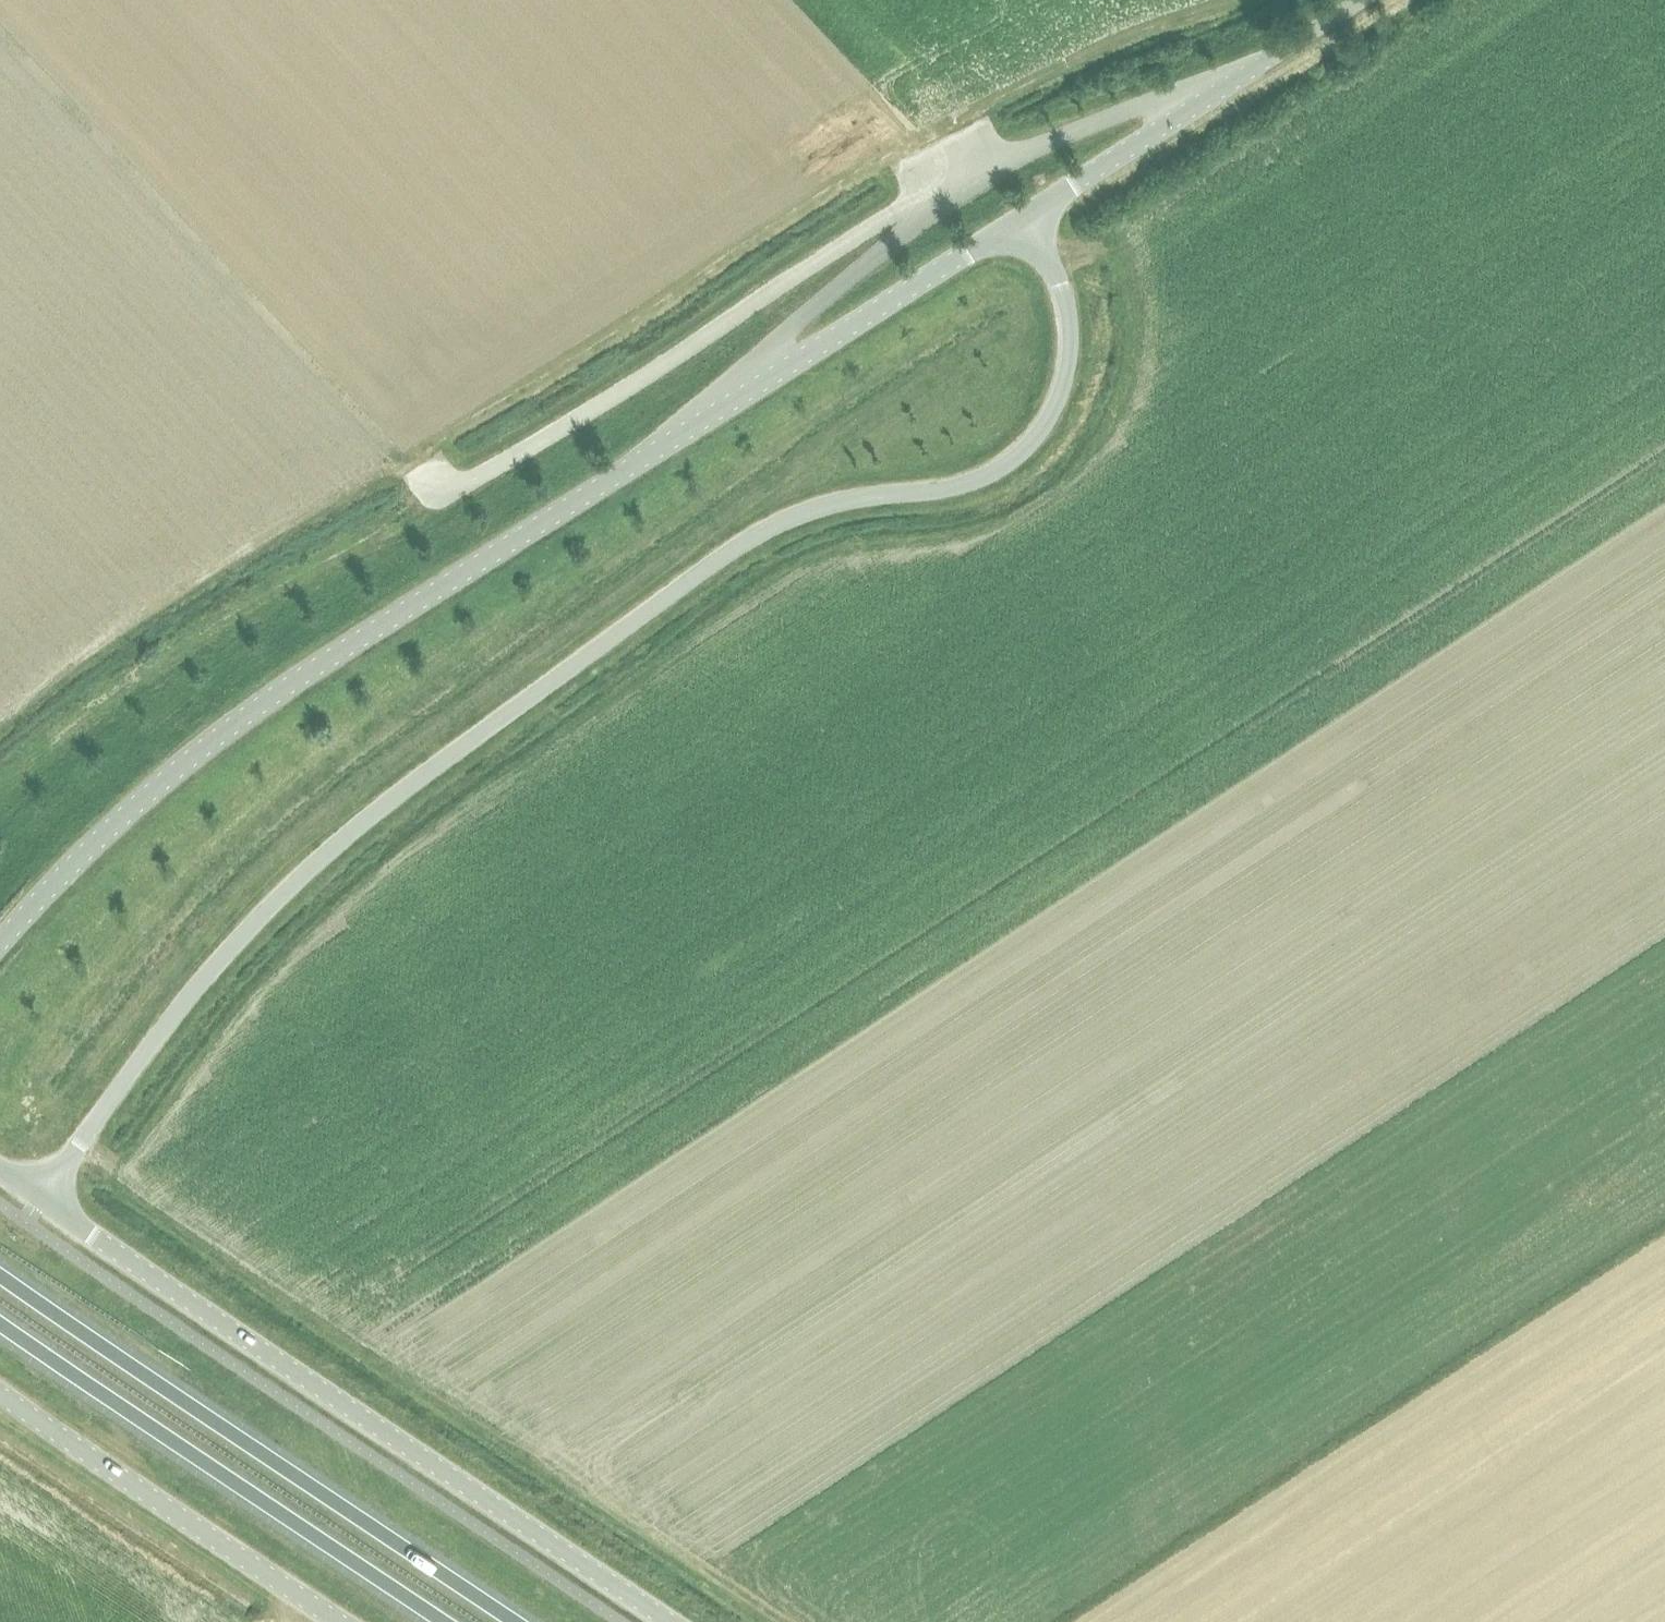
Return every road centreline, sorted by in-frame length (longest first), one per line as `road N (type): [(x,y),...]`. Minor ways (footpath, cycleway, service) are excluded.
road 1 (unclassified): [(42,1199),(124,1079),(417,779),(759,531),(832,501),(968,484),(1009,463),(1056,414),(1073,342),(1063,280),(1026,221)]
road 2 (unclassified): [(0,944),(156,784),(276,694),(1026,221)]
road 3 (tertiary): [(42,1199),(673,1621)]
road 4 (trunk): [(526,1621),(0,1273)]
road 5 (trunk): [(0,1322),(435,1621)]
road 6 (unclassified): [(1026,221),(1372,0)]
road 7 (unclassified): [(0,1391),(337,1621)]

